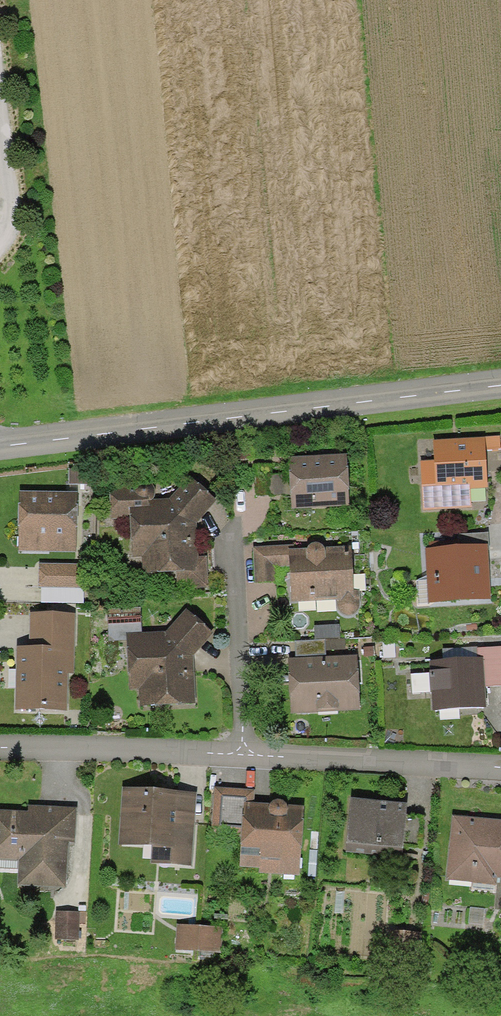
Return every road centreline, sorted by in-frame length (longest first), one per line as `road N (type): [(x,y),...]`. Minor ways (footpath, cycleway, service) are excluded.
road 1 (tertiary): [(0,443),(500,386)]
road 2 (residential): [(500,770),(0,748)]

